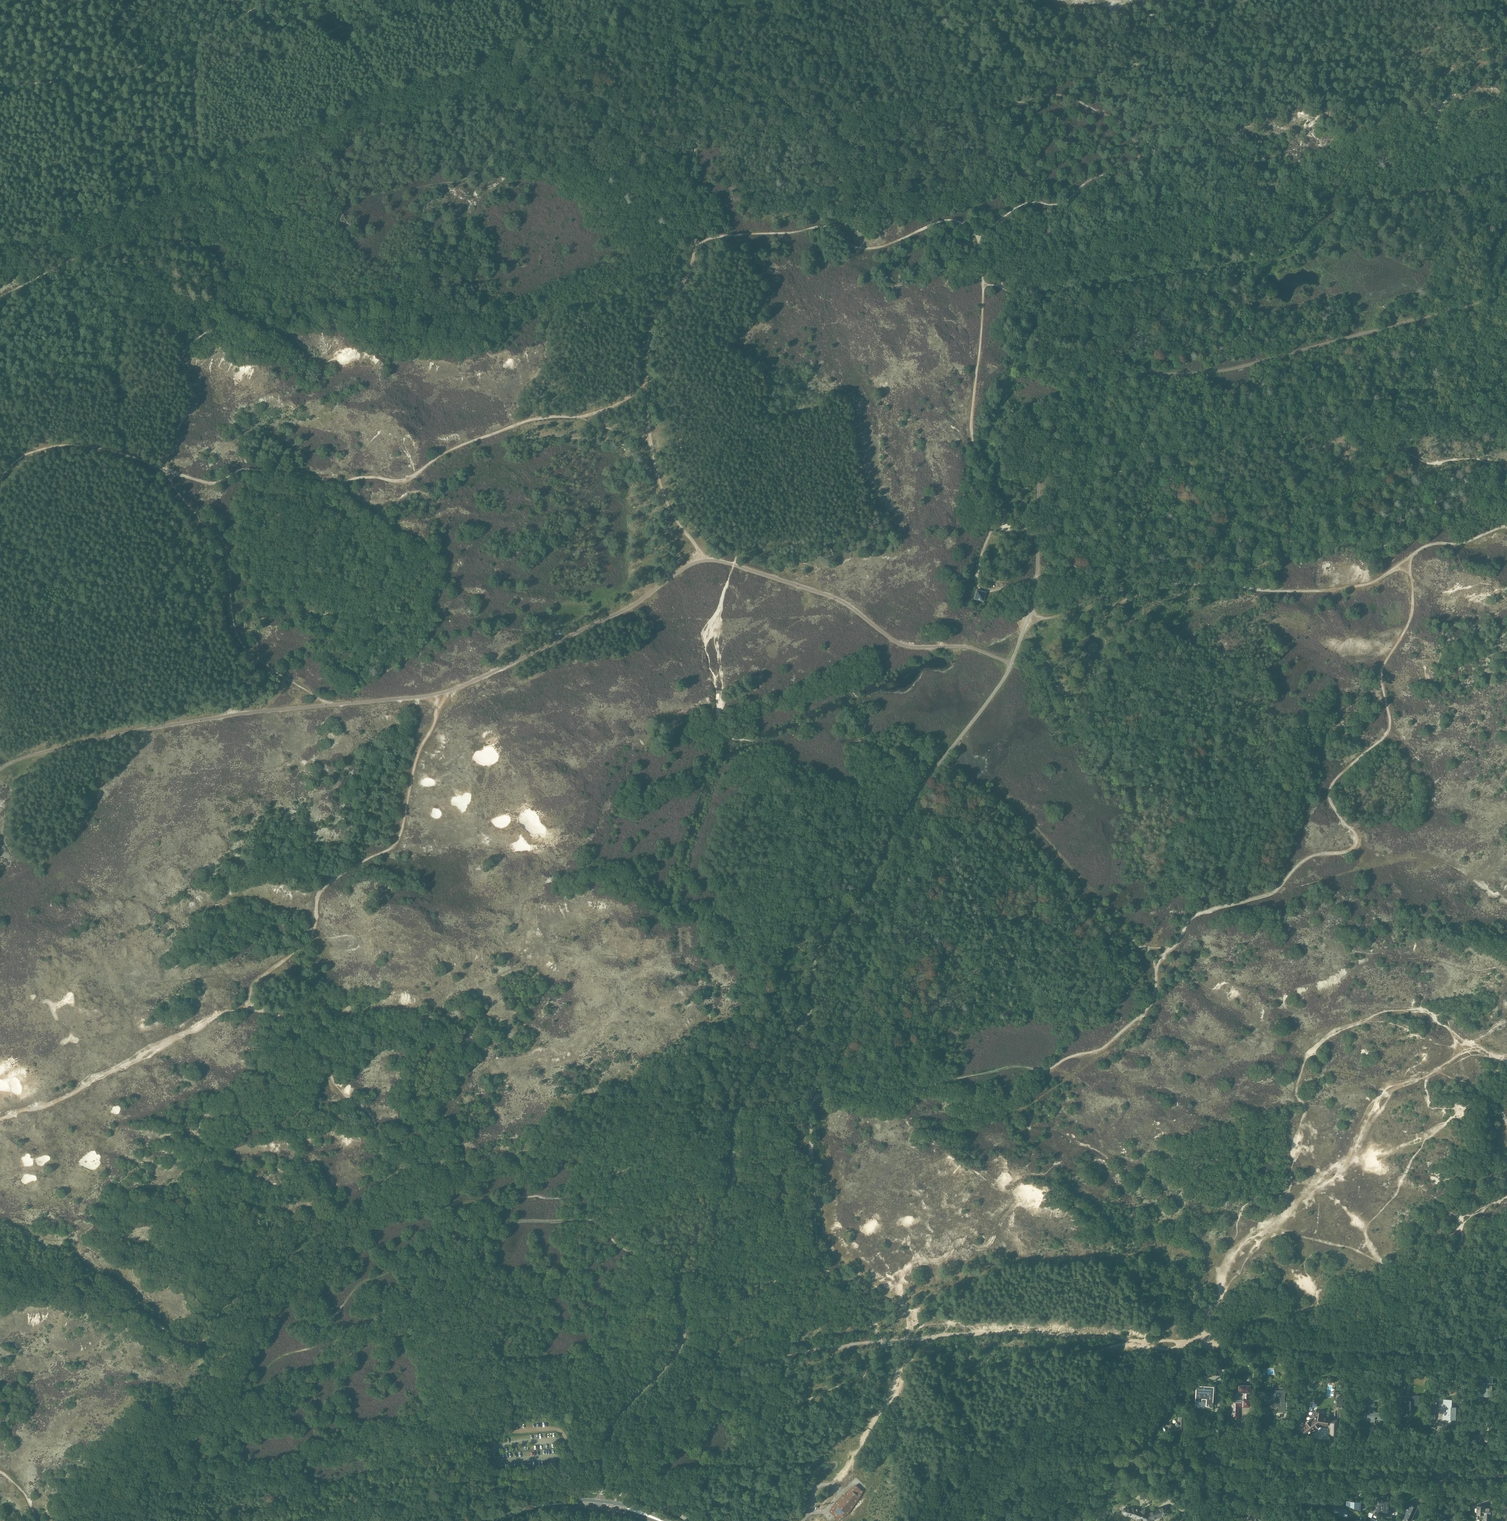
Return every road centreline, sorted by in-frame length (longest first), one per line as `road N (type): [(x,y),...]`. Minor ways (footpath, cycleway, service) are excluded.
road 1 (track): [(1161,957),(1196,916),(1267,896),(1304,861),(1352,848),(1355,837),(1329,792),(1388,733),(1382,672),(1412,610),(1405,562)]
road 2 (secondary): [(975,1520),(1002,1488),(1055,1461),(1441,1475)]
road 3 (track): [(812,1098),(1008,1069),(1047,1072),(1095,1054),(1143,1012),(1156,988),(1161,957),(1124,935)]
road 4 (track): [(825,1272),(813,1211),(812,1098)]
road 5 (residential): [(1319,1520),(1193,1470)]
road 6 (secondary): [(482,1520),(544,1504),(600,1504)]
road 7 (track): [(1135,1498),(1115,1479),(1033,1520)]

